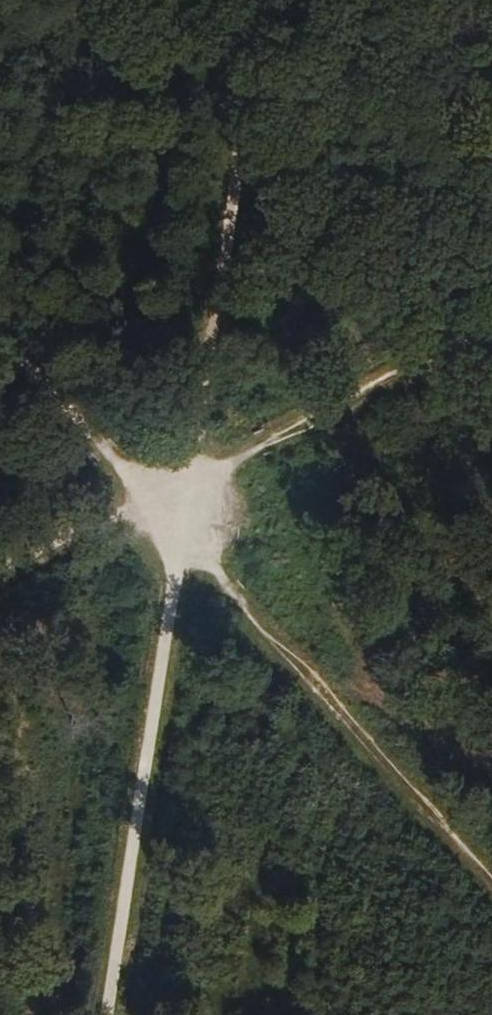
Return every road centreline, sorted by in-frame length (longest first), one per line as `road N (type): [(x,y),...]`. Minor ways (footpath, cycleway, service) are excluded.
road 1 (track): [(263,0),(201,435),(202,520)]
road 2 (track): [(202,520),(179,572),(111,1014)]
road 3 (track): [(491,892),(314,689),(237,589),(202,520)]
road 4 (track): [(202,520),(116,456),(0,335)]

